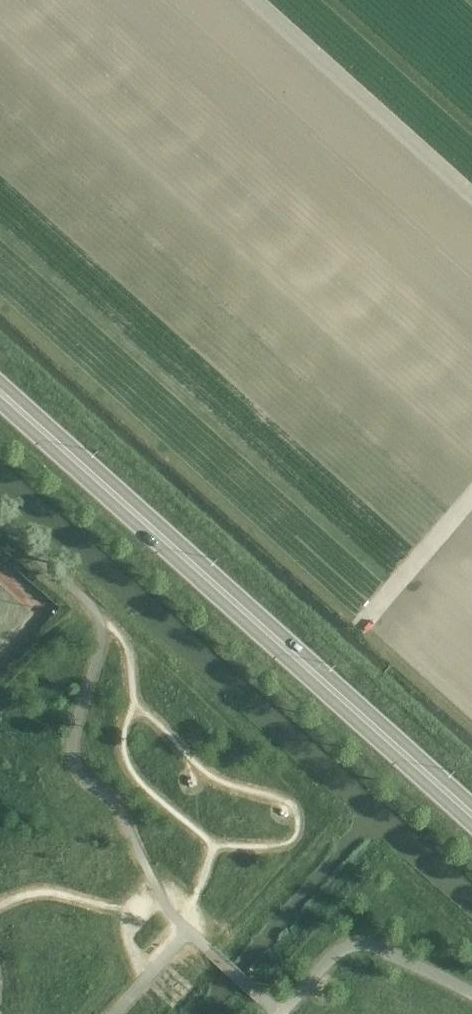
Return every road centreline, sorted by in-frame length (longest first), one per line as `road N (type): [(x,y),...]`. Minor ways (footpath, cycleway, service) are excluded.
road 1 (secondary): [(471,816),(0,393)]
road 2 (track): [(253,0),(471,196)]
road 3 (track): [(471,486),(354,619)]

